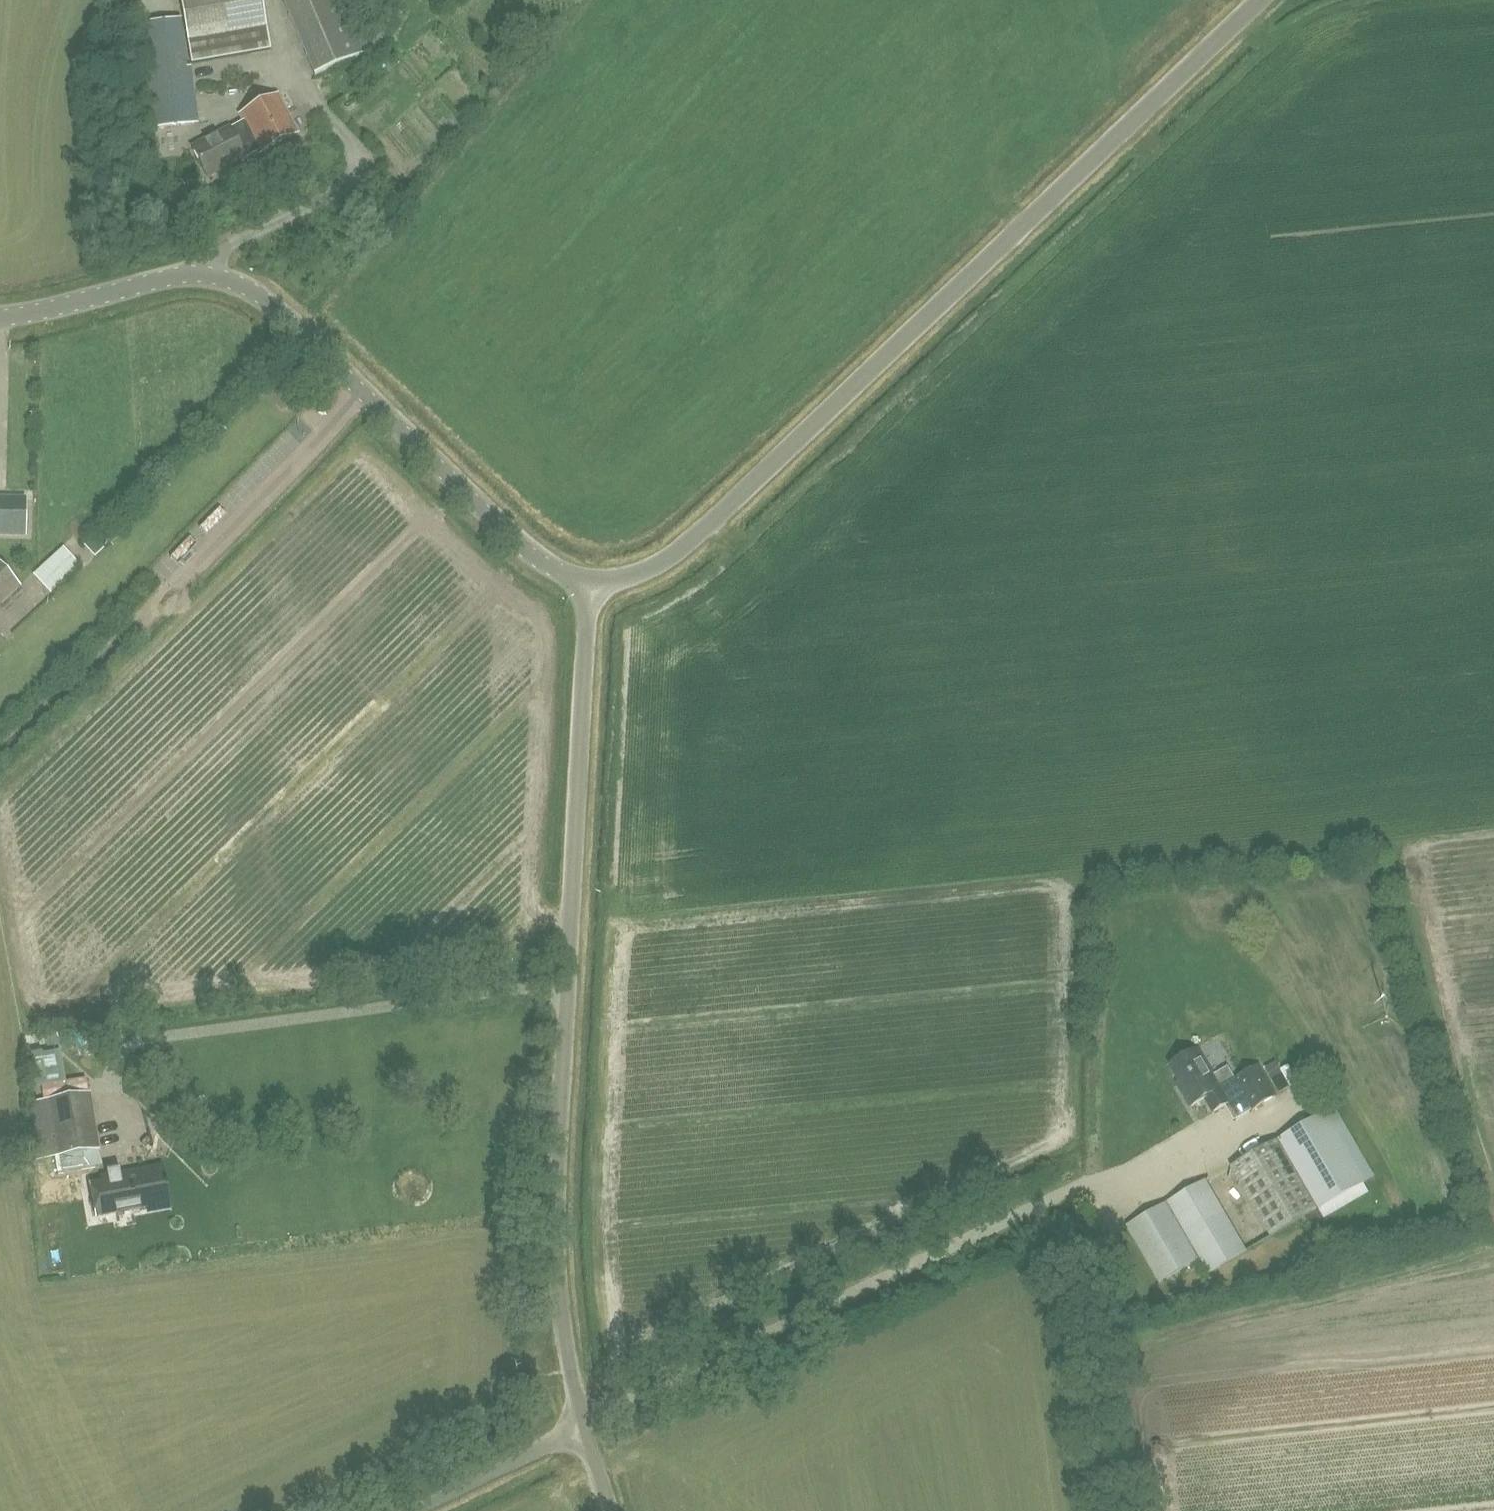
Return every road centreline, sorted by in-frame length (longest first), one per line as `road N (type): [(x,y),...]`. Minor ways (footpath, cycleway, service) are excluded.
road 1 (unclassified): [(596,579),(636,576),(678,551),(1257,0)]
road 2 (unclassified): [(582,1426),(556,1236),(596,579)]
road 3 (unclassified): [(365,392),(231,275),(188,275),(0,321)]
road 4 (unclassified): [(131,627),(365,392)]
road 5 (unclassified): [(596,579),(563,576),(526,552),(365,392)]
road 6 (unclassified): [(409,1510),(582,1426)]

